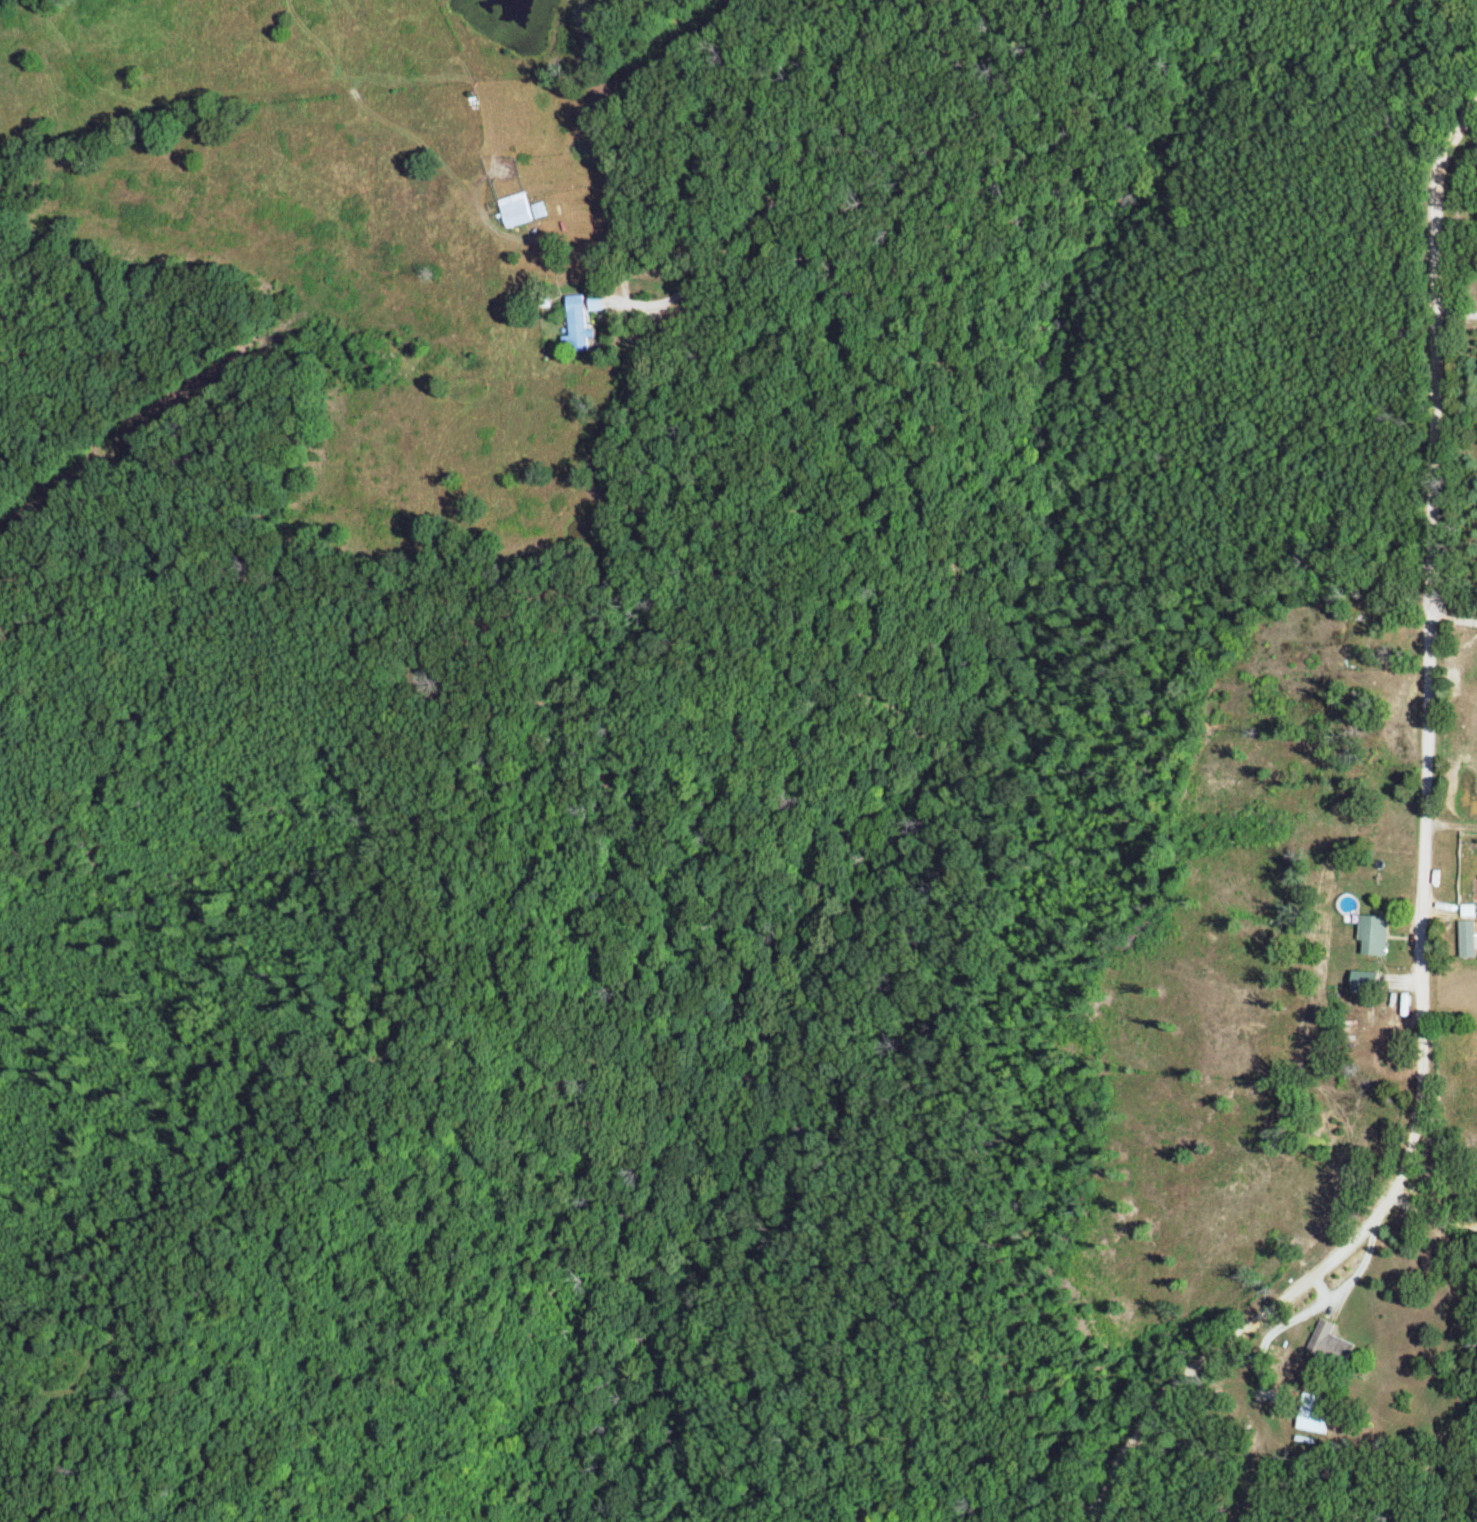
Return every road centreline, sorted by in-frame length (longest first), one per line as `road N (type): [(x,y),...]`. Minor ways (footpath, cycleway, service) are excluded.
road 1 (residential): [(1098,1521),(1125,1457),(1185,1387),(1372,1225),(1416,206),(1475,33),(1474,0)]
road 2 (residential): [(578,319),(734,238),(820,146),(893,0)]

